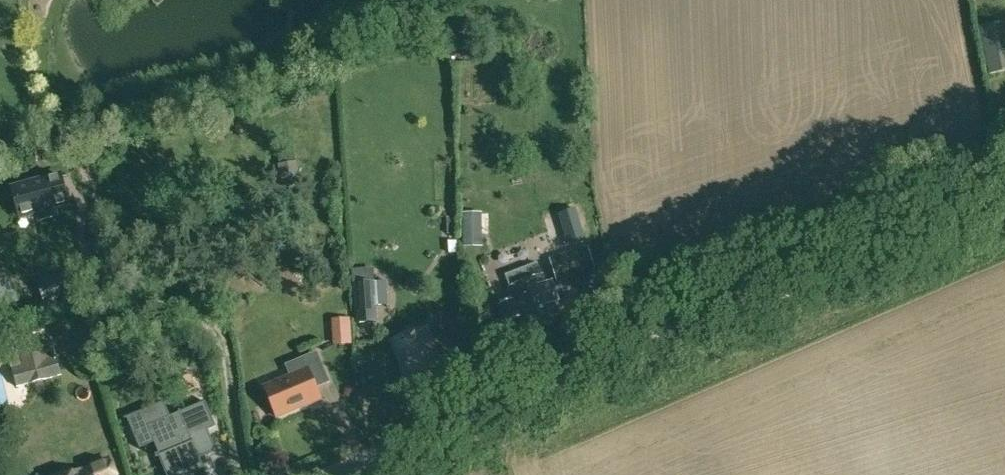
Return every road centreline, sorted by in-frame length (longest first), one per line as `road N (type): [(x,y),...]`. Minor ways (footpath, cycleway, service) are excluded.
road 1 (unclassified): [(332,474),(671,336)]
road 2 (track): [(671,336),(1004,195)]

